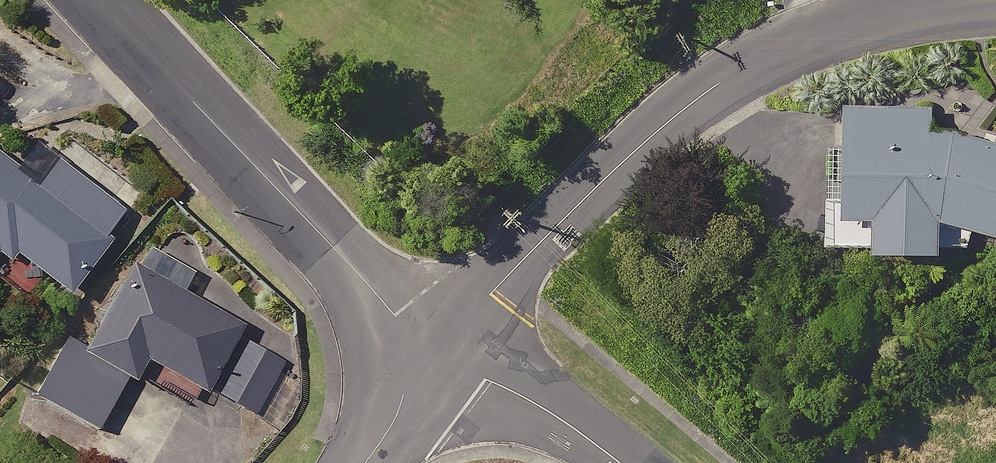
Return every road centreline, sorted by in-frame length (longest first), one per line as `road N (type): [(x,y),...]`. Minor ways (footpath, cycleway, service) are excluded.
road 1 (residential): [(983,0),(828,26),(756,61),(690,104),(412,365)]
road 2 (residential): [(101,0),(394,314),(412,365)]
road 3 (residential): [(620,462),(530,401),(412,365)]

